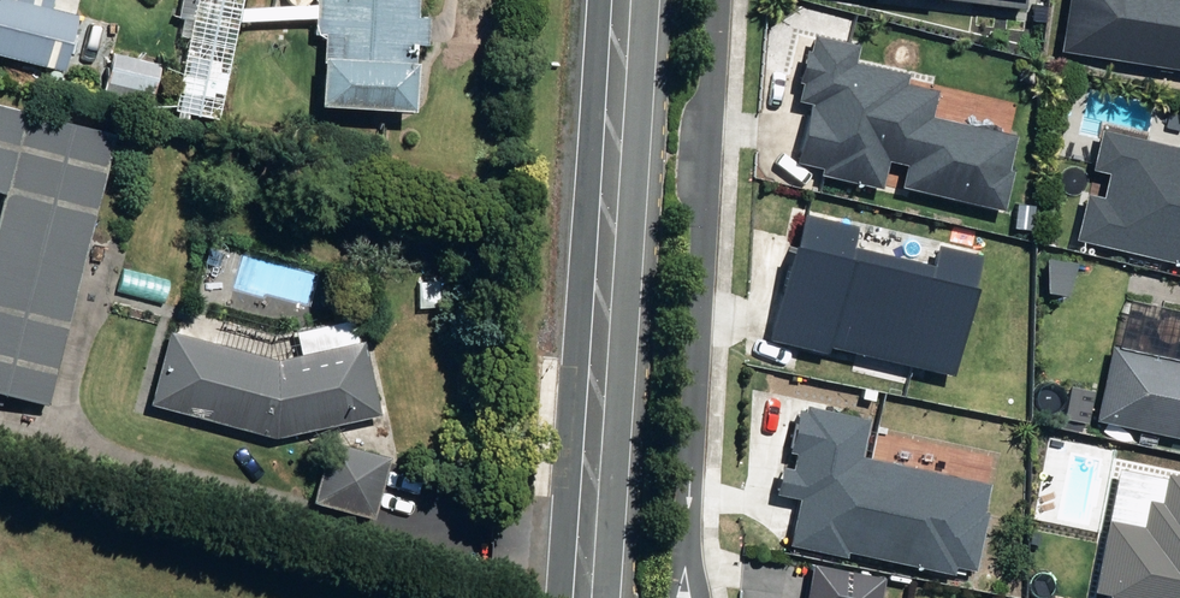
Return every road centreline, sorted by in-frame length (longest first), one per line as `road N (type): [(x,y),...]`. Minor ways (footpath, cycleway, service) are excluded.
road 1 (residential): [(720,0),(681,597)]
road 2 (secondary): [(581,597),(617,0)]

